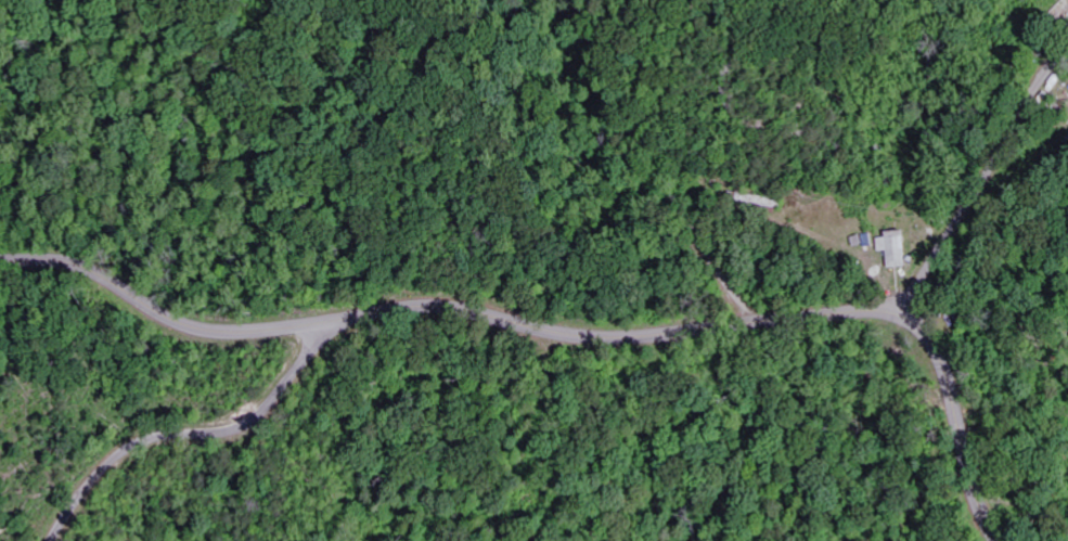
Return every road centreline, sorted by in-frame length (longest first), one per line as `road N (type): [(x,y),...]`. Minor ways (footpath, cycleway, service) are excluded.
road 1 (secondary): [(1001,540),(981,504),(937,358),(917,330),(899,320),(829,317),(605,339),(427,310),(230,335),(178,324),(73,271),(0,264)]
road 2 (residential): [(49,540),(111,462),(153,439),(220,434),(253,421),(339,324)]
road 3 (residential): [(899,320),(1067,52)]
road 4 (residential): [(760,322),(696,237),(706,209)]

